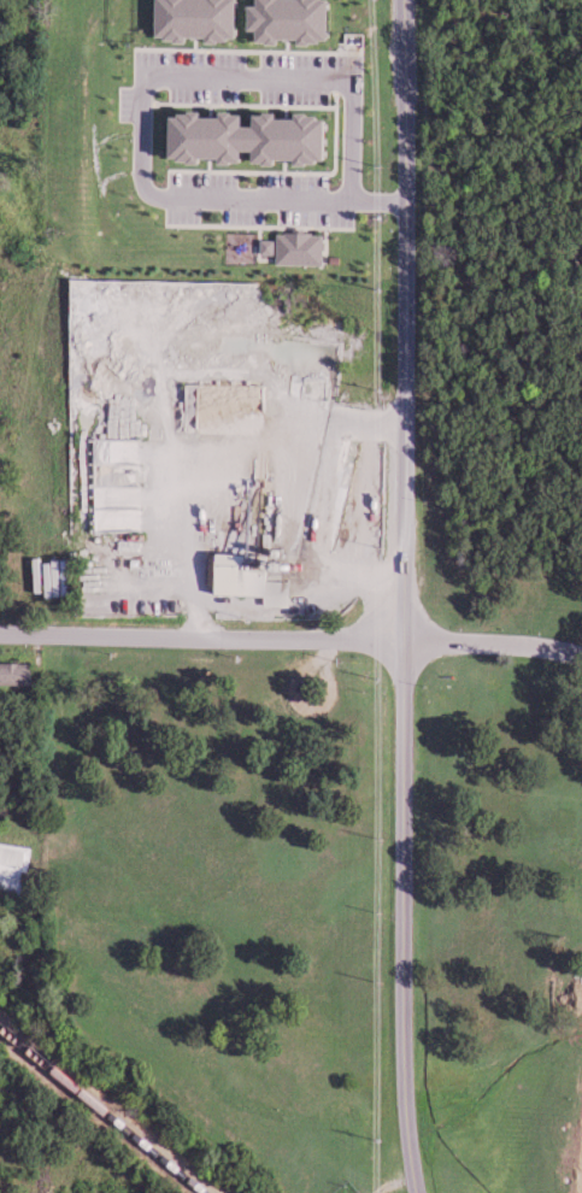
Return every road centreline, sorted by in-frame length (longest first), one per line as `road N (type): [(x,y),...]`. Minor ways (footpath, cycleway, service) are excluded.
road 1 (residential): [(400,639),(404,0)]
road 2 (residential): [(418,1192),(402,1039),(400,639)]
road 3 (residential): [(0,635),(400,639)]

